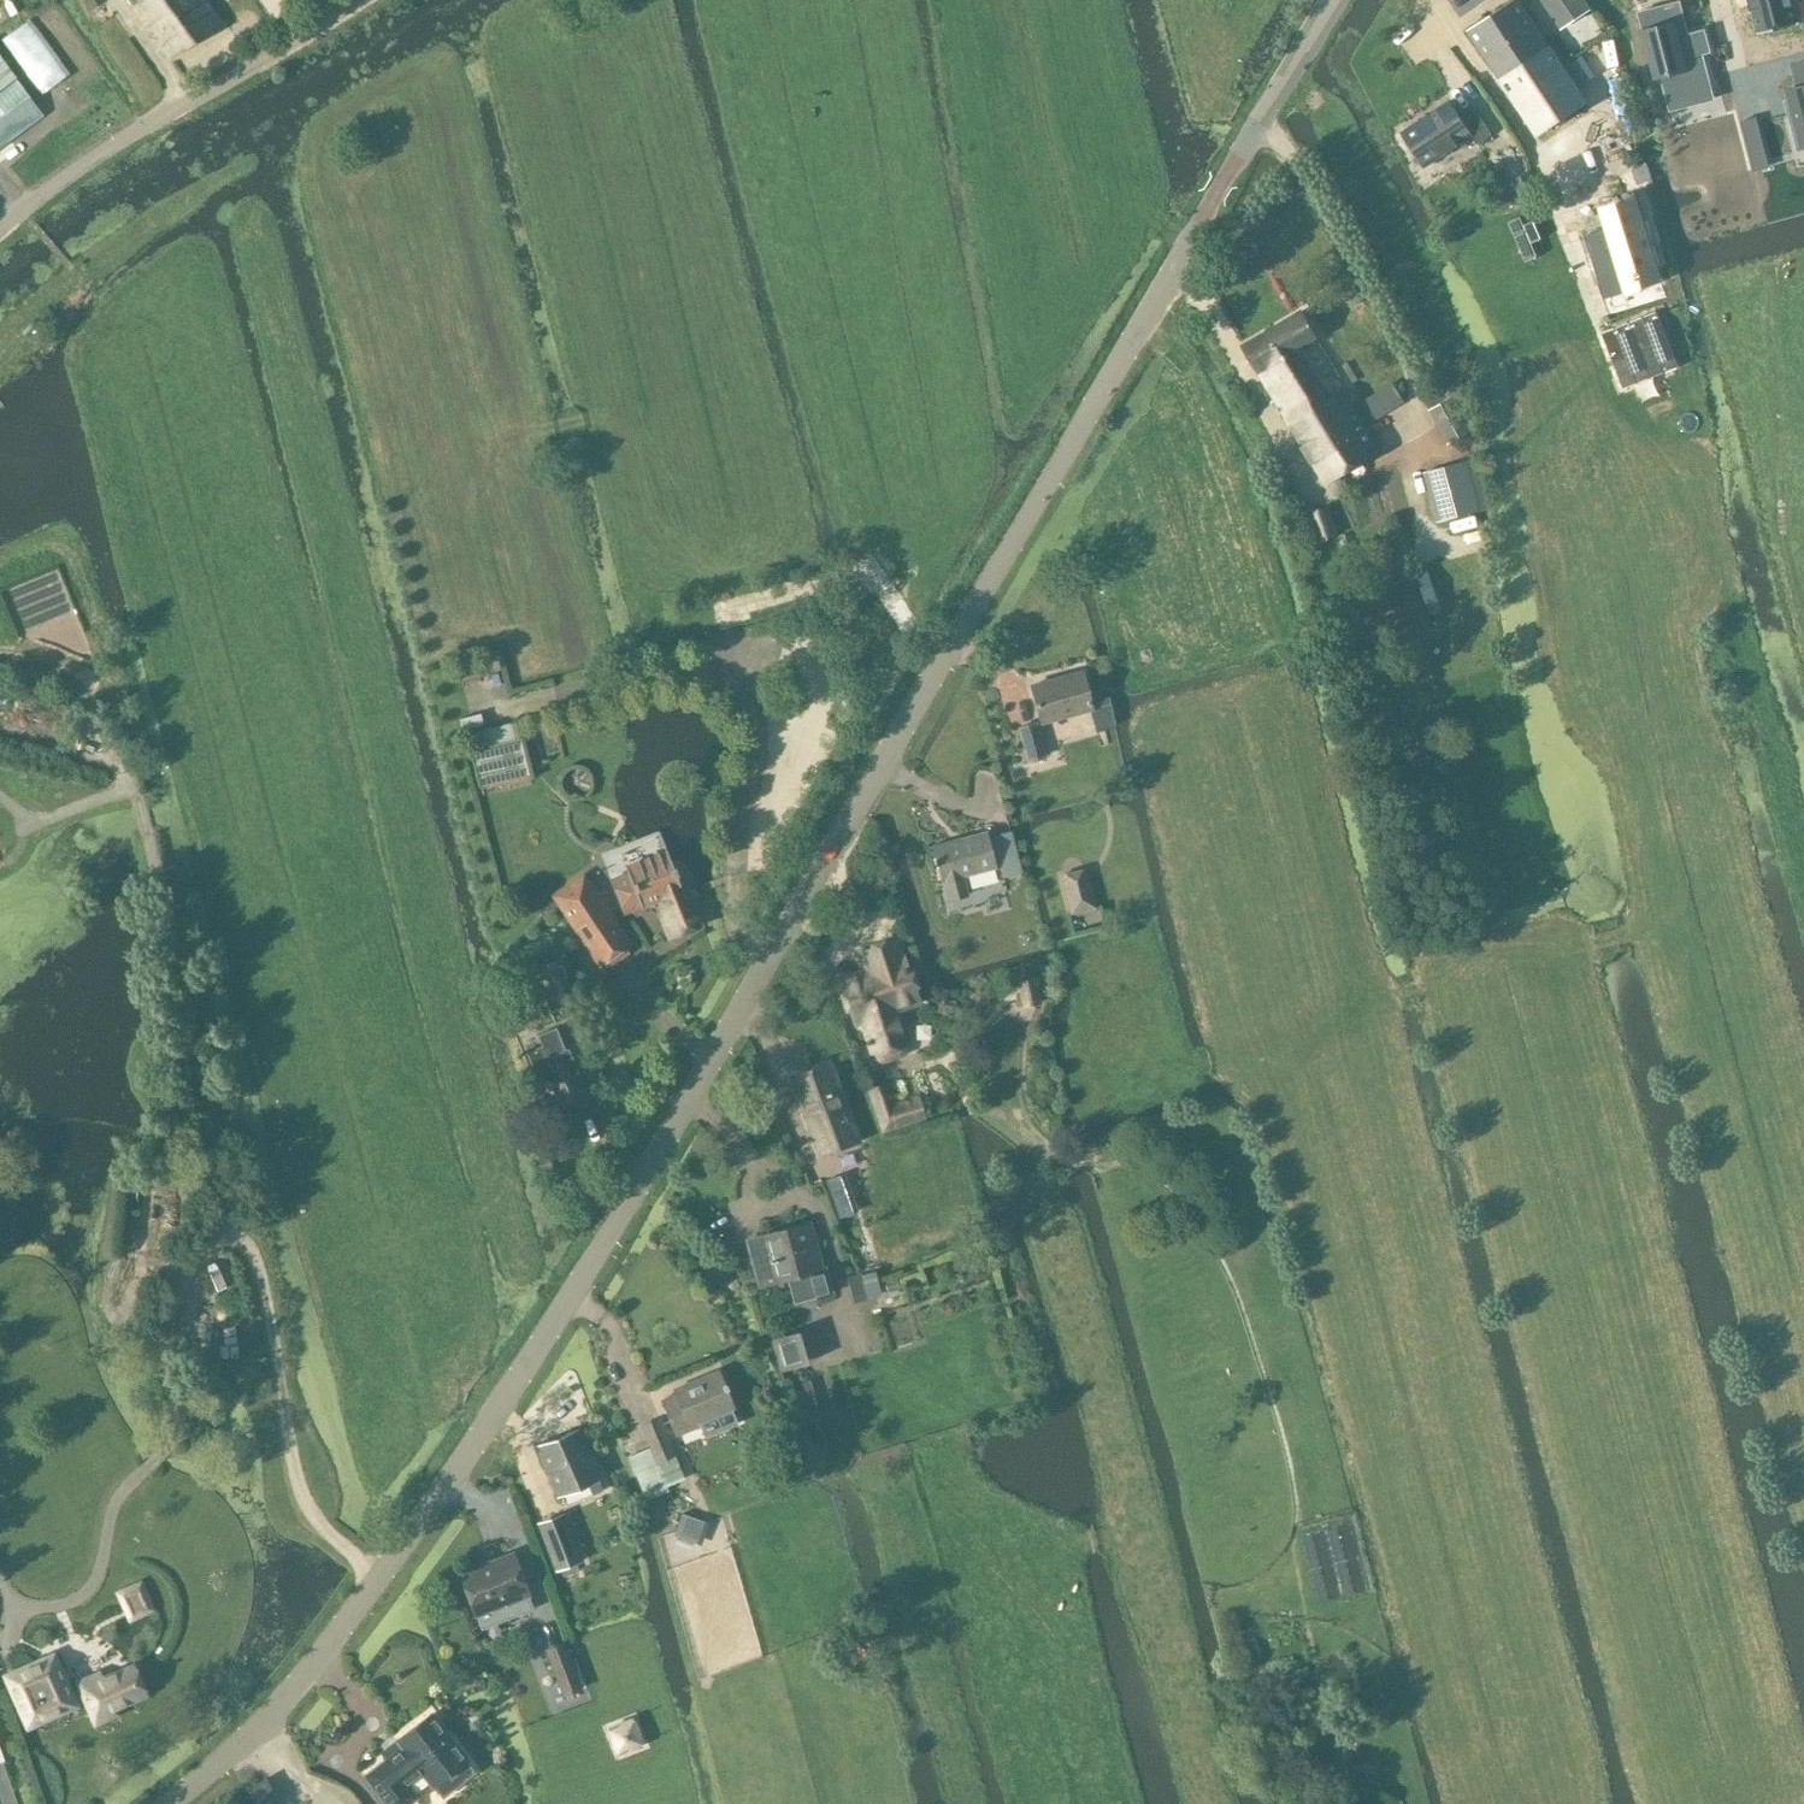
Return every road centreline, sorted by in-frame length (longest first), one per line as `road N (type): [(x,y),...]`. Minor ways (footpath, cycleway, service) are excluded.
road 1 (tertiary): [(167,1803),(246,1740),(503,1409),(1333,0)]
road 2 (track): [(1803,637),(1791,587),(1769,228),(1712,0)]
road 3 (unclassified): [(0,232),(82,166),(359,0)]

